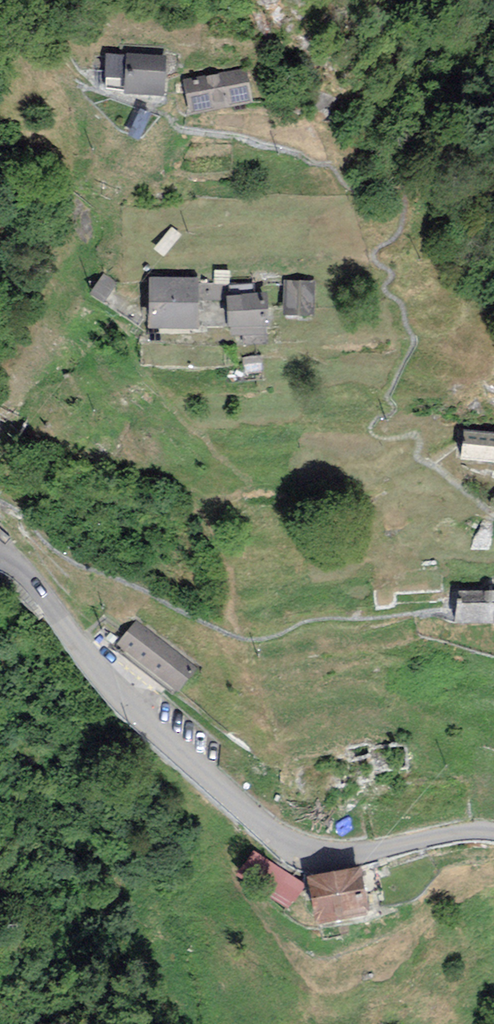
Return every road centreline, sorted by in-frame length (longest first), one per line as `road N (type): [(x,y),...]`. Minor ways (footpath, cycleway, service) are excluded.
road 1 (tertiary): [(493,832),(336,855),(296,847),(148,720),(75,642),(34,581),(0,556)]

